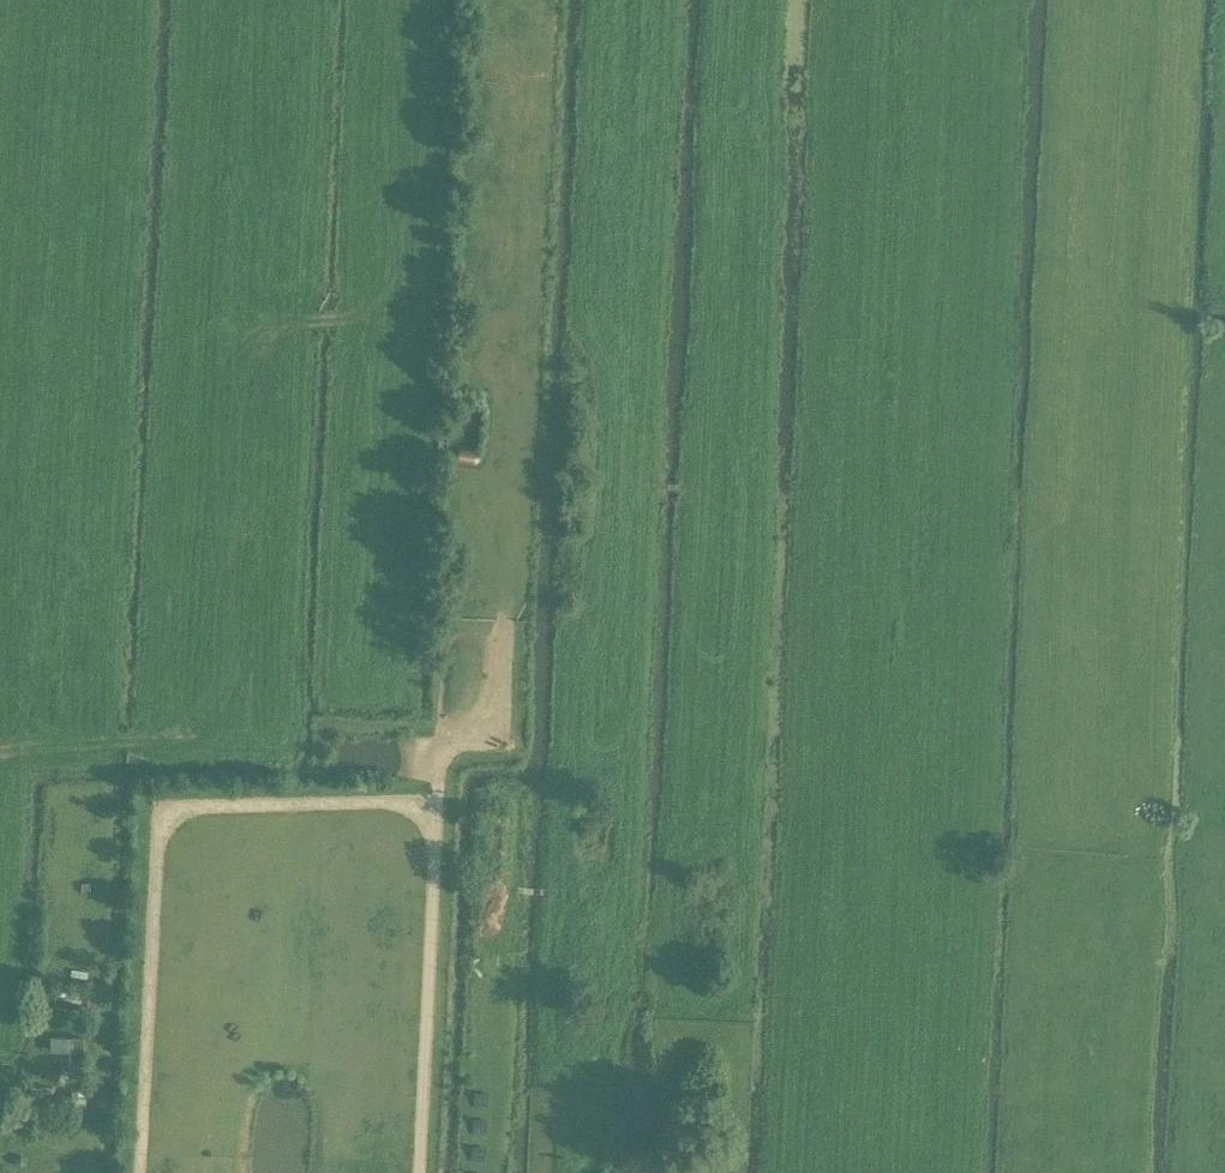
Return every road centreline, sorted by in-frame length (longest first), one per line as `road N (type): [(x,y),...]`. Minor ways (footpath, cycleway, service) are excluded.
road 1 (track): [(251,703),(209,736),(0,751)]

